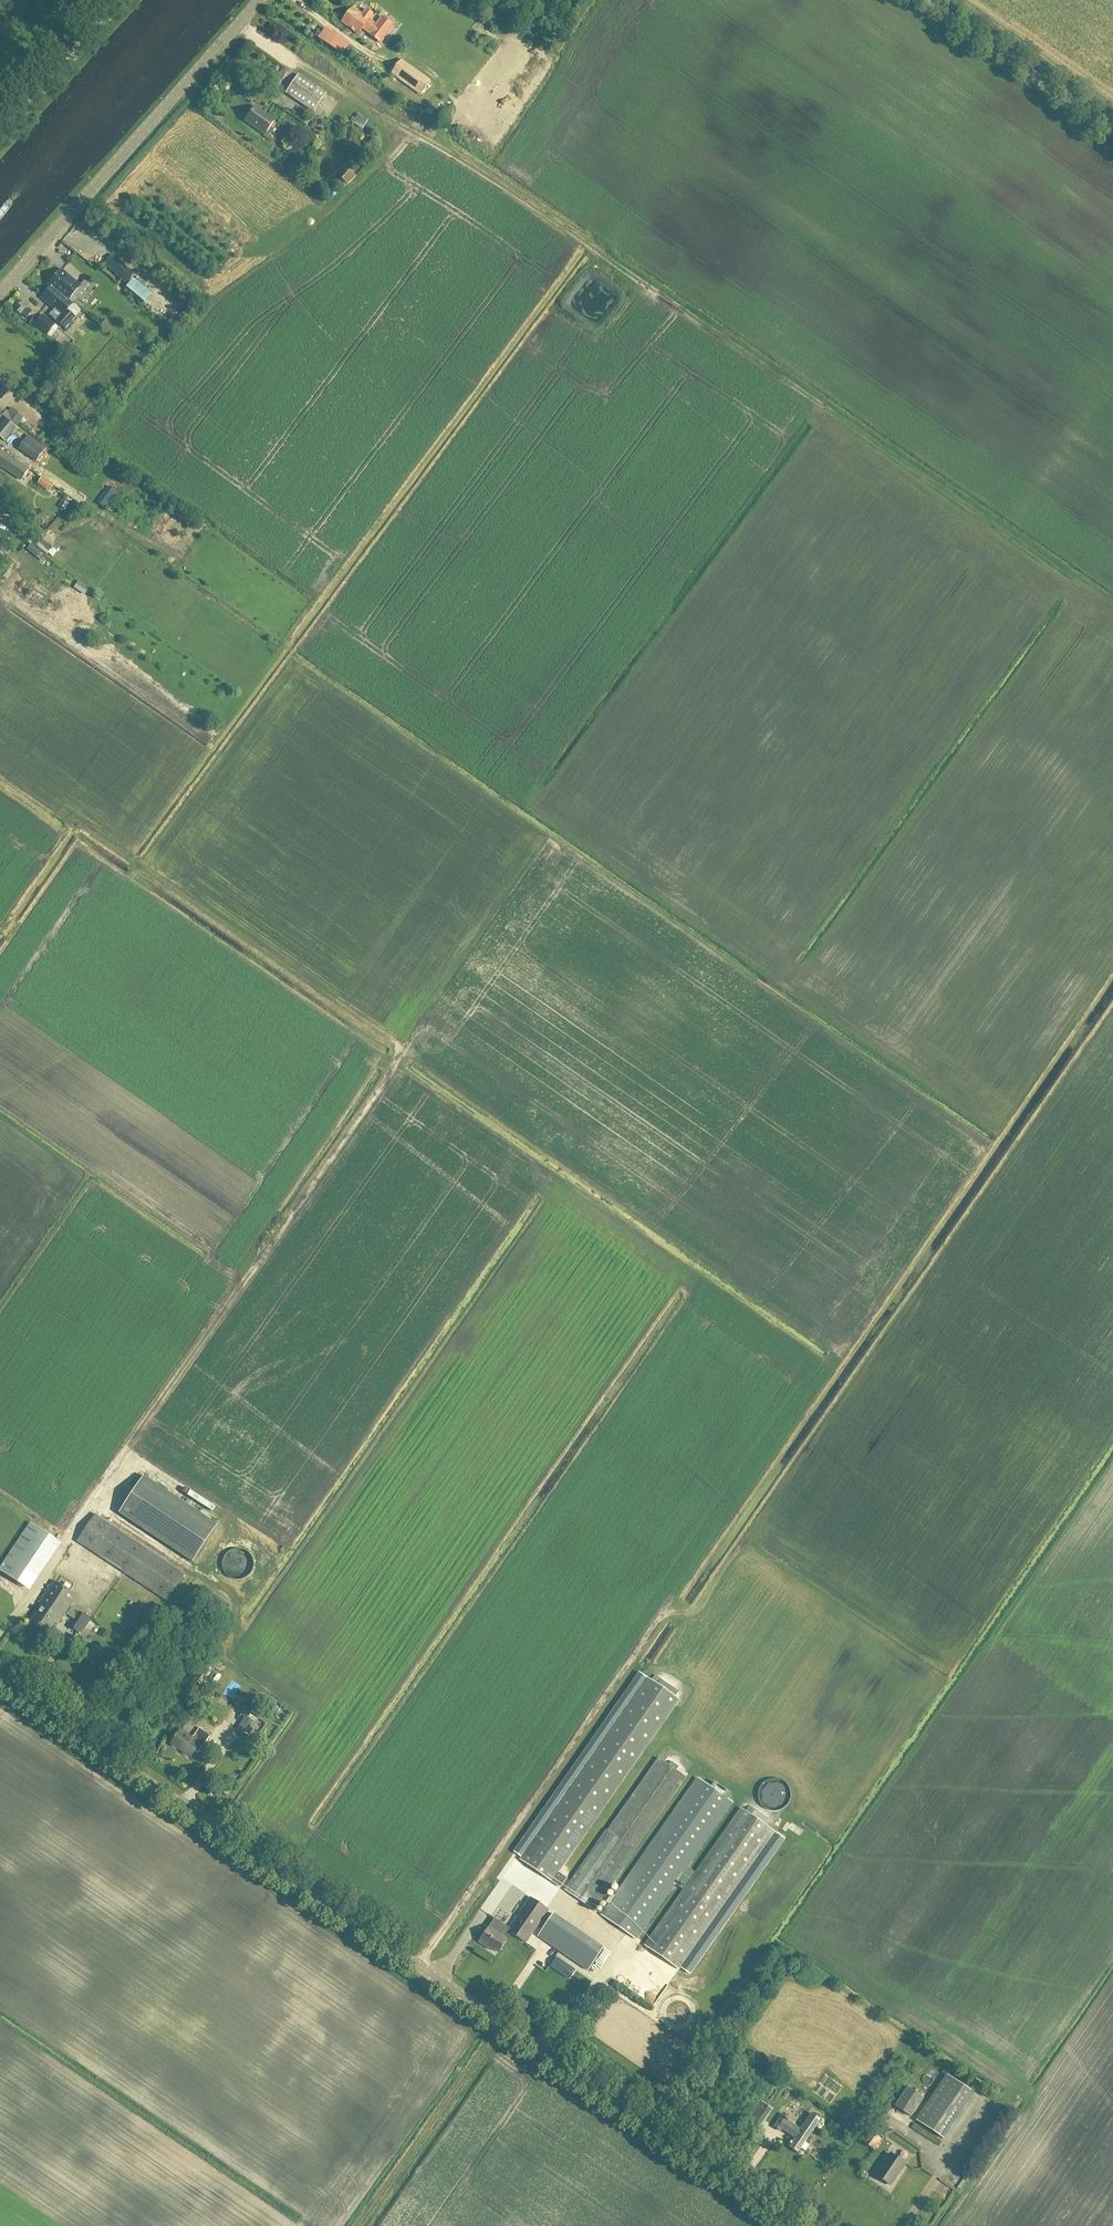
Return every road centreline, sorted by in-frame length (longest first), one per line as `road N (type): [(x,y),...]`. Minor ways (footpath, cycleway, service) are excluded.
road 1 (unclassified): [(798,2225),(0,1680)]
road 2 (tertiary): [(0,292),(259,0)]
road 3 (unclassified): [(1112,129),(929,0)]
road 4 (unclassified): [(0,141),(125,0)]

